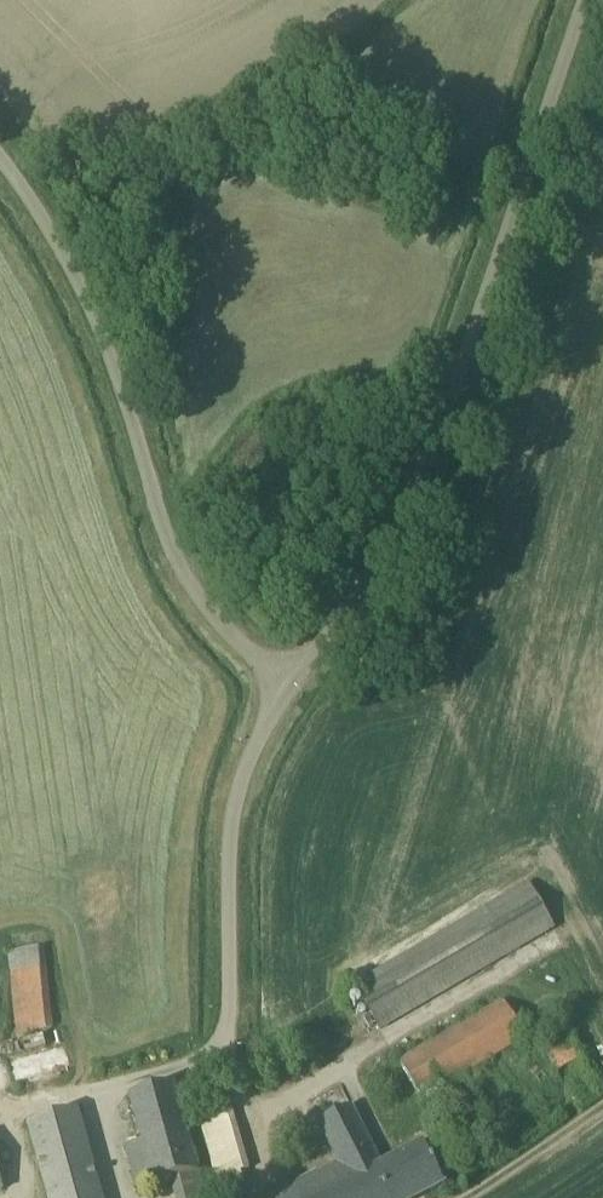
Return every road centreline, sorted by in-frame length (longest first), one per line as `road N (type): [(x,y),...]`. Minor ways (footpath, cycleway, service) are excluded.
road 1 (unclassified): [(283,655),(333,627),(417,487),(521,163),(584,0)]
road 2 (unclassified): [(283,655),(249,644),(205,601),(167,547),(88,300),(0,145)]
road 3 (unclassified): [(224,1043),(223,897),(236,784),(283,655)]
road 4 (track): [(224,1043),(223,1063),(98,1097),(122,1197)]
road 5 (track): [(602,1109),(474,1197)]

